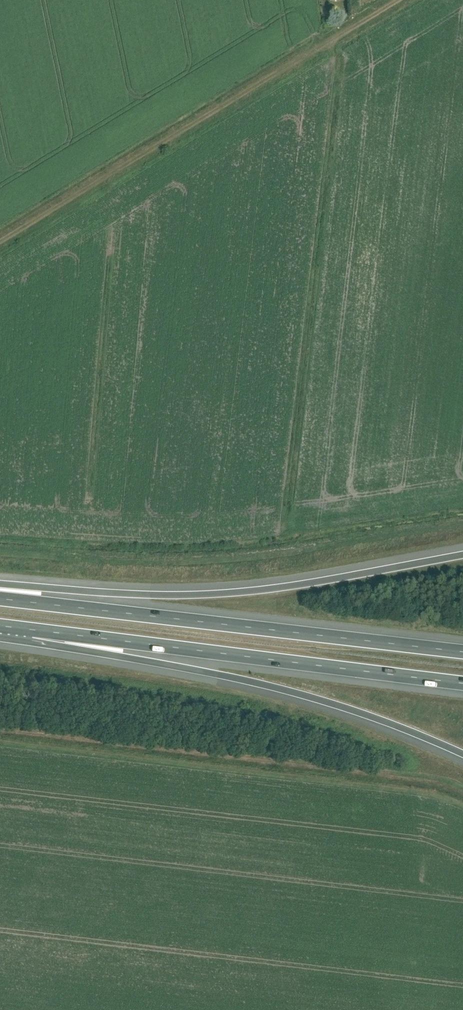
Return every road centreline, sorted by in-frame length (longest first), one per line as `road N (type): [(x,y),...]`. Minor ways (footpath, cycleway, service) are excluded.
road 1 (track): [(398,0),(0,244)]
road 2 (motorway): [(462,555),(252,591),(0,590)]
road 3 (motorway): [(462,651),(0,598)]
road 4 (motorway): [(32,627),(326,702),(462,756)]
road 5 (motorway): [(32,627),(462,681)]

